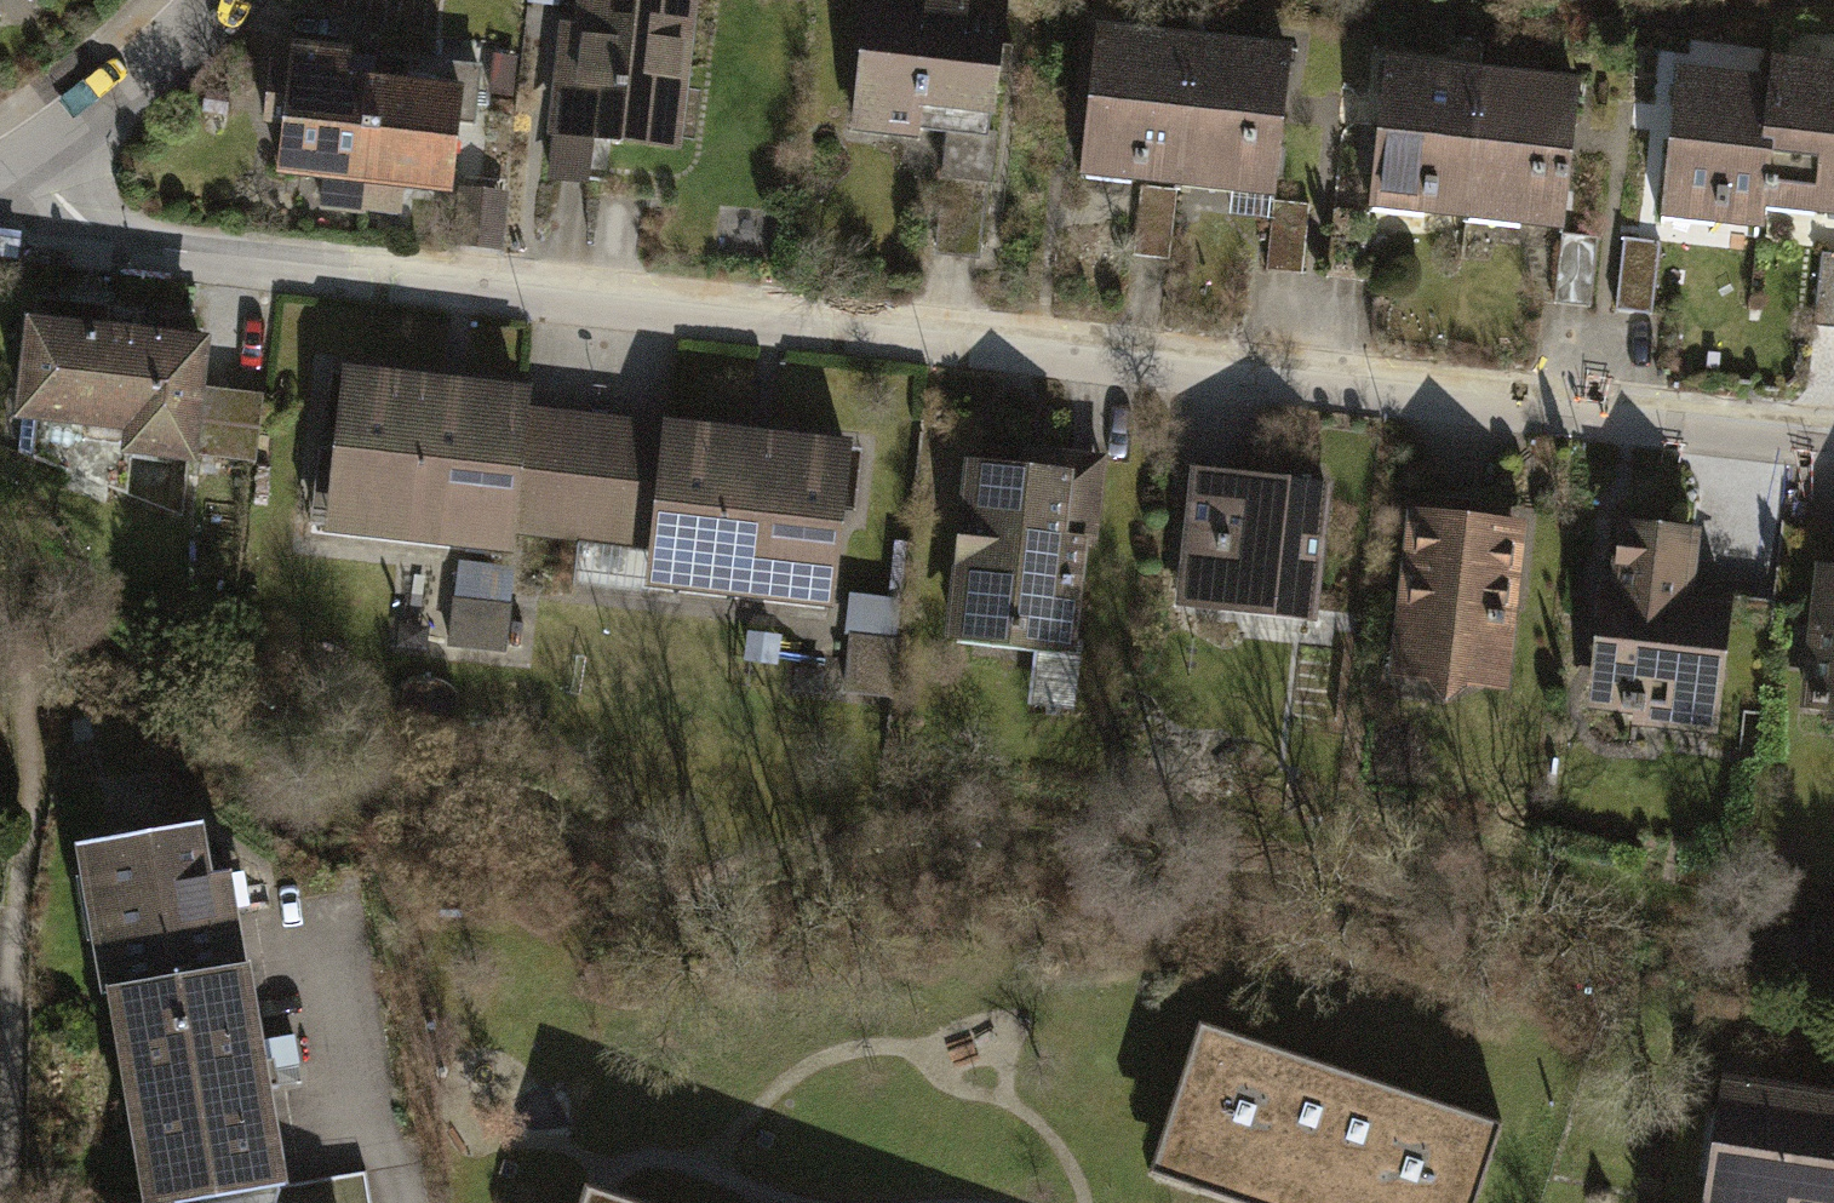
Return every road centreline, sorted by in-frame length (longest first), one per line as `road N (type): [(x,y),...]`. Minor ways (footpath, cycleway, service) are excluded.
road 1 (residential): [(30,158),(64,212),(120,247),(1833,443)]
road 2 (residential): [(30,158),(223,0)]

